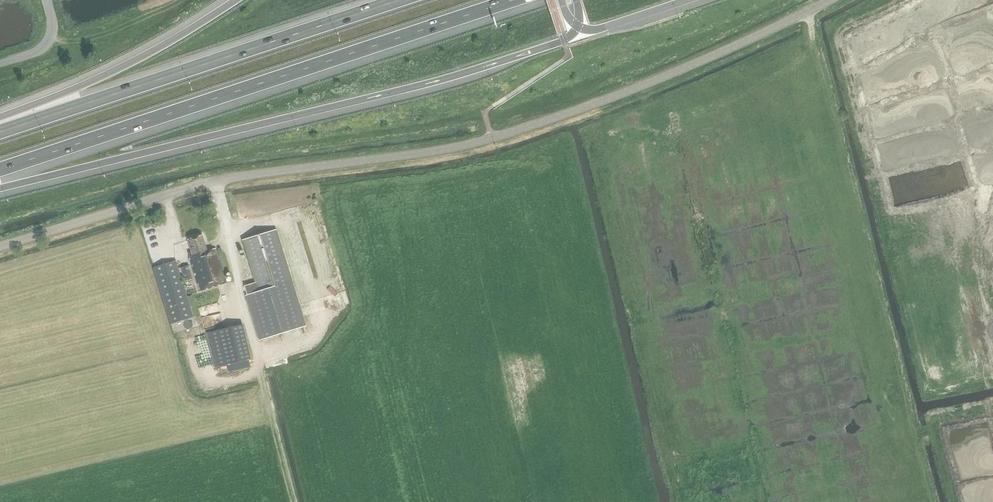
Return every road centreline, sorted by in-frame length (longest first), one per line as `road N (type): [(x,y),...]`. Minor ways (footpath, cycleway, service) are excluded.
road 1 (tertiary): [(0,247),(219,180),(491,138),(629,91),(830,0)]
road 2 (motorway): [(0,188),(427,84),(564,41),(577,26)]
road 3 (motorway): [(0,169),(510,0)]
road 4 (track): [(810,11),(935,501)]
road 5 (motorway): [(398,0),(0,131)]
road 6 (motorway): [(236,0),(118,69),(0,121)]

